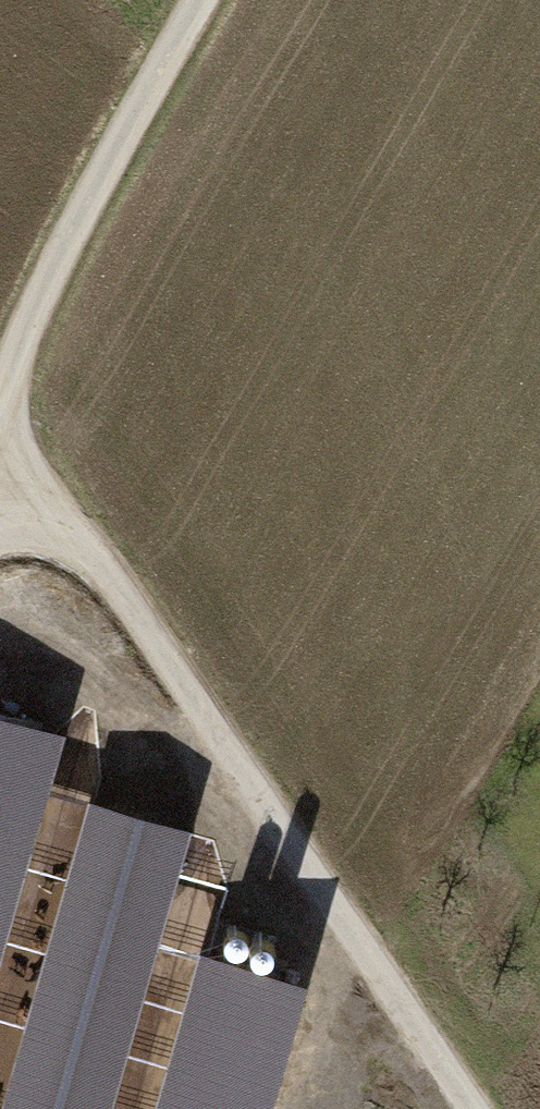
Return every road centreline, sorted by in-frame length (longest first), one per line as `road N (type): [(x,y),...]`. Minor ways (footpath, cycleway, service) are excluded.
road 1 (track): [(469,1108),(0,430)]
road 2 (track): [(0,399),(84,206),(202,0)]

